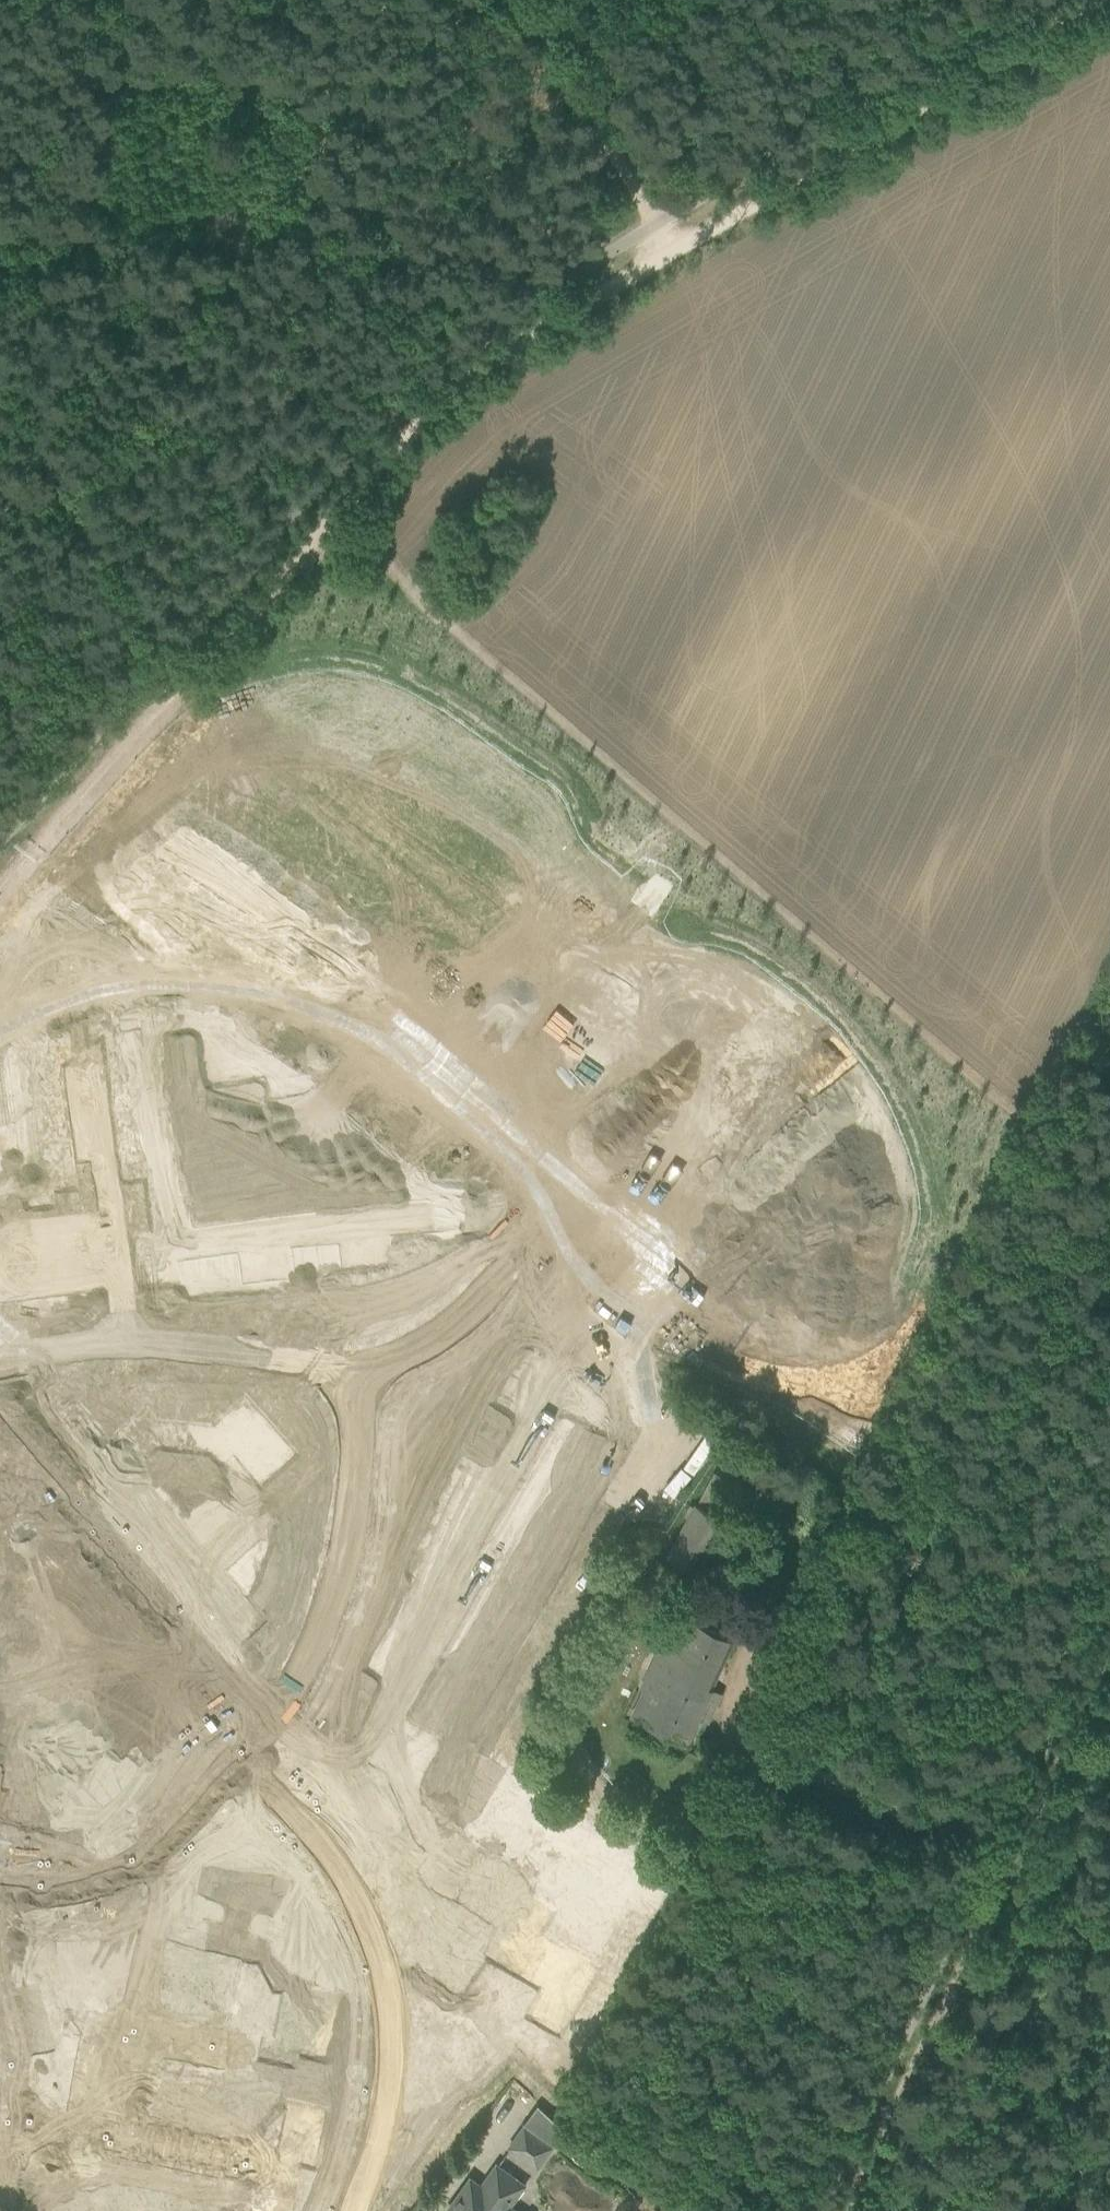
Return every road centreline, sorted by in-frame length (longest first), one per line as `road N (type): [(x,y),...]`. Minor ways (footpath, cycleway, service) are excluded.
road 1 (track): [(181,676),(418,409),(483,355),(1078,0)]
road 2 (residential): [(254,1768),(335,1874),(378,1970),(388,2091),(352,2210)]
road 3 (residential): [(265,1749),(321,1641),(338,1576),(356,1456),(354,1381)]
road 4 (track): [(181,676),(0,378)]
road 5 (residential): [(92,1023),(131,1344)]
road 6 (residential): [(0,1892),(85,1885),(129,1868),(202,1828),(254,1768)]
road 7 (residential): [(265,1749),(94,1514)]
road 8 (track): [(526,0),(663,251)]
road 9 (track): [(0,879),(181,676)]
road 10 (track): [(926,2038),(1027,1826)]
road 11 (residential): [(131,1344),(230,1347),(304,1361),(354,1381)]
road 12 (residential): [(116,2142),(141,2027),(221,2043)]
road 13 (residential): [(354,1381),(442,1329),(513,1265)]
road 14 (track): [(1027,1826),(1109,1650)]
road 15 (track): [(843,2210),(926,2038)]
road 16 (track): [(960,2060),(1109,2157)]
road 17 (residential): [(116,2142),(256,2168)]
road 18 (residential): [(0,1361),(131,1344)]

